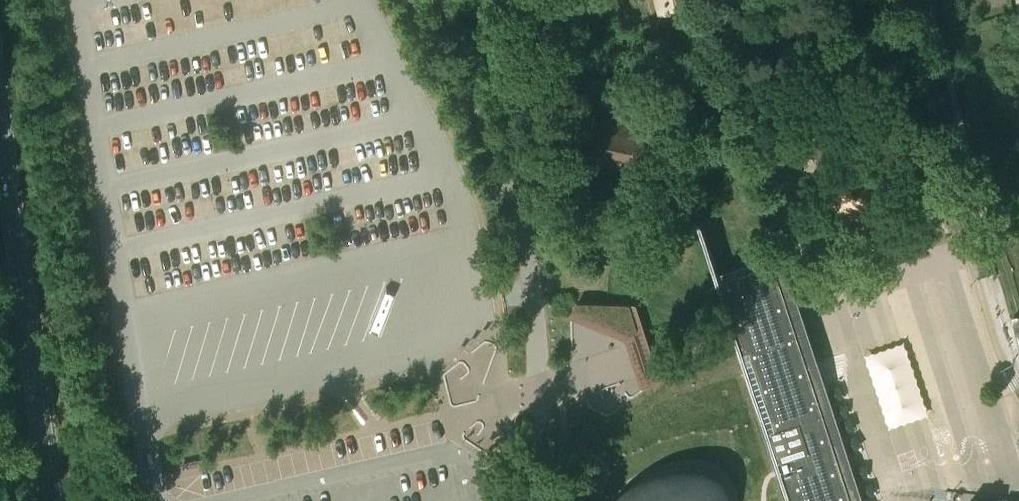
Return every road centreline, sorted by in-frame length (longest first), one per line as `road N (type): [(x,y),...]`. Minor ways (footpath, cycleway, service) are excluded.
road 1 (unclassified): [(545,500),(532,287),(520,228),(477,120),(410,0)]
road 2 (tertiary): [(51,500),(0,114)]

